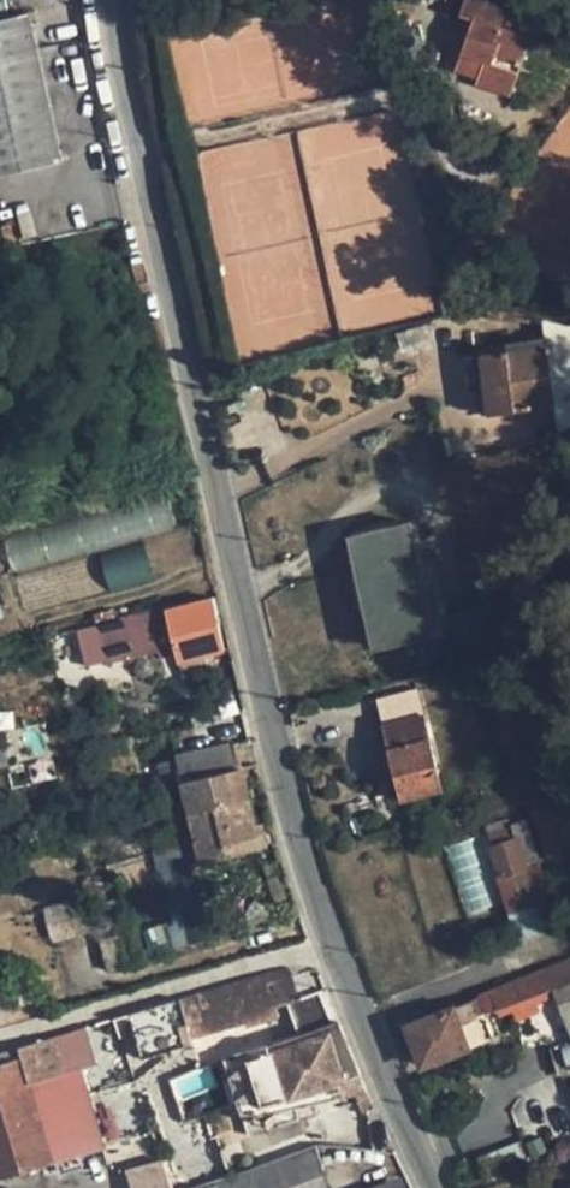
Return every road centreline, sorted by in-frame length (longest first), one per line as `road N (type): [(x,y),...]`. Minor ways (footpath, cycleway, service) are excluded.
road 1 (residential): [(431,1187),(339,972),(108,0)]

